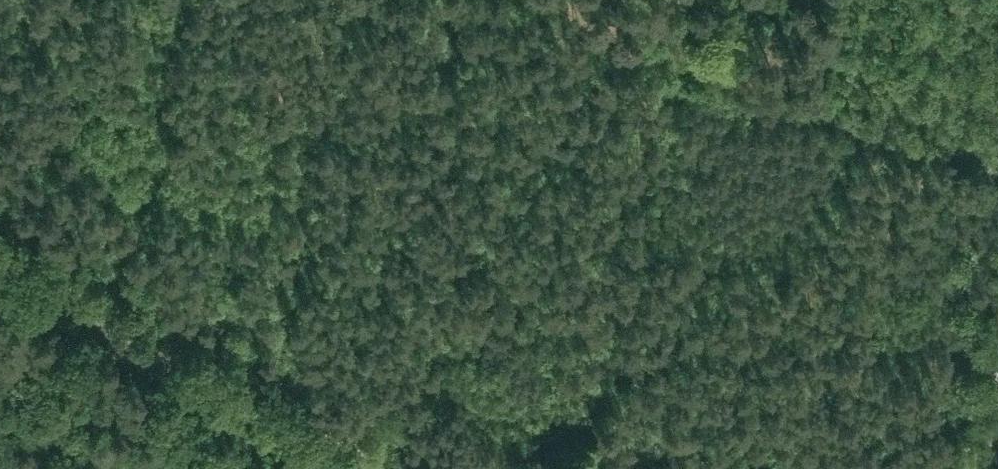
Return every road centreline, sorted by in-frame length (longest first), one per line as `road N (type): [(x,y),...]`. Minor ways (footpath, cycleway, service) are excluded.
road 1 (tertiary): [(333,468),(0,276)]

